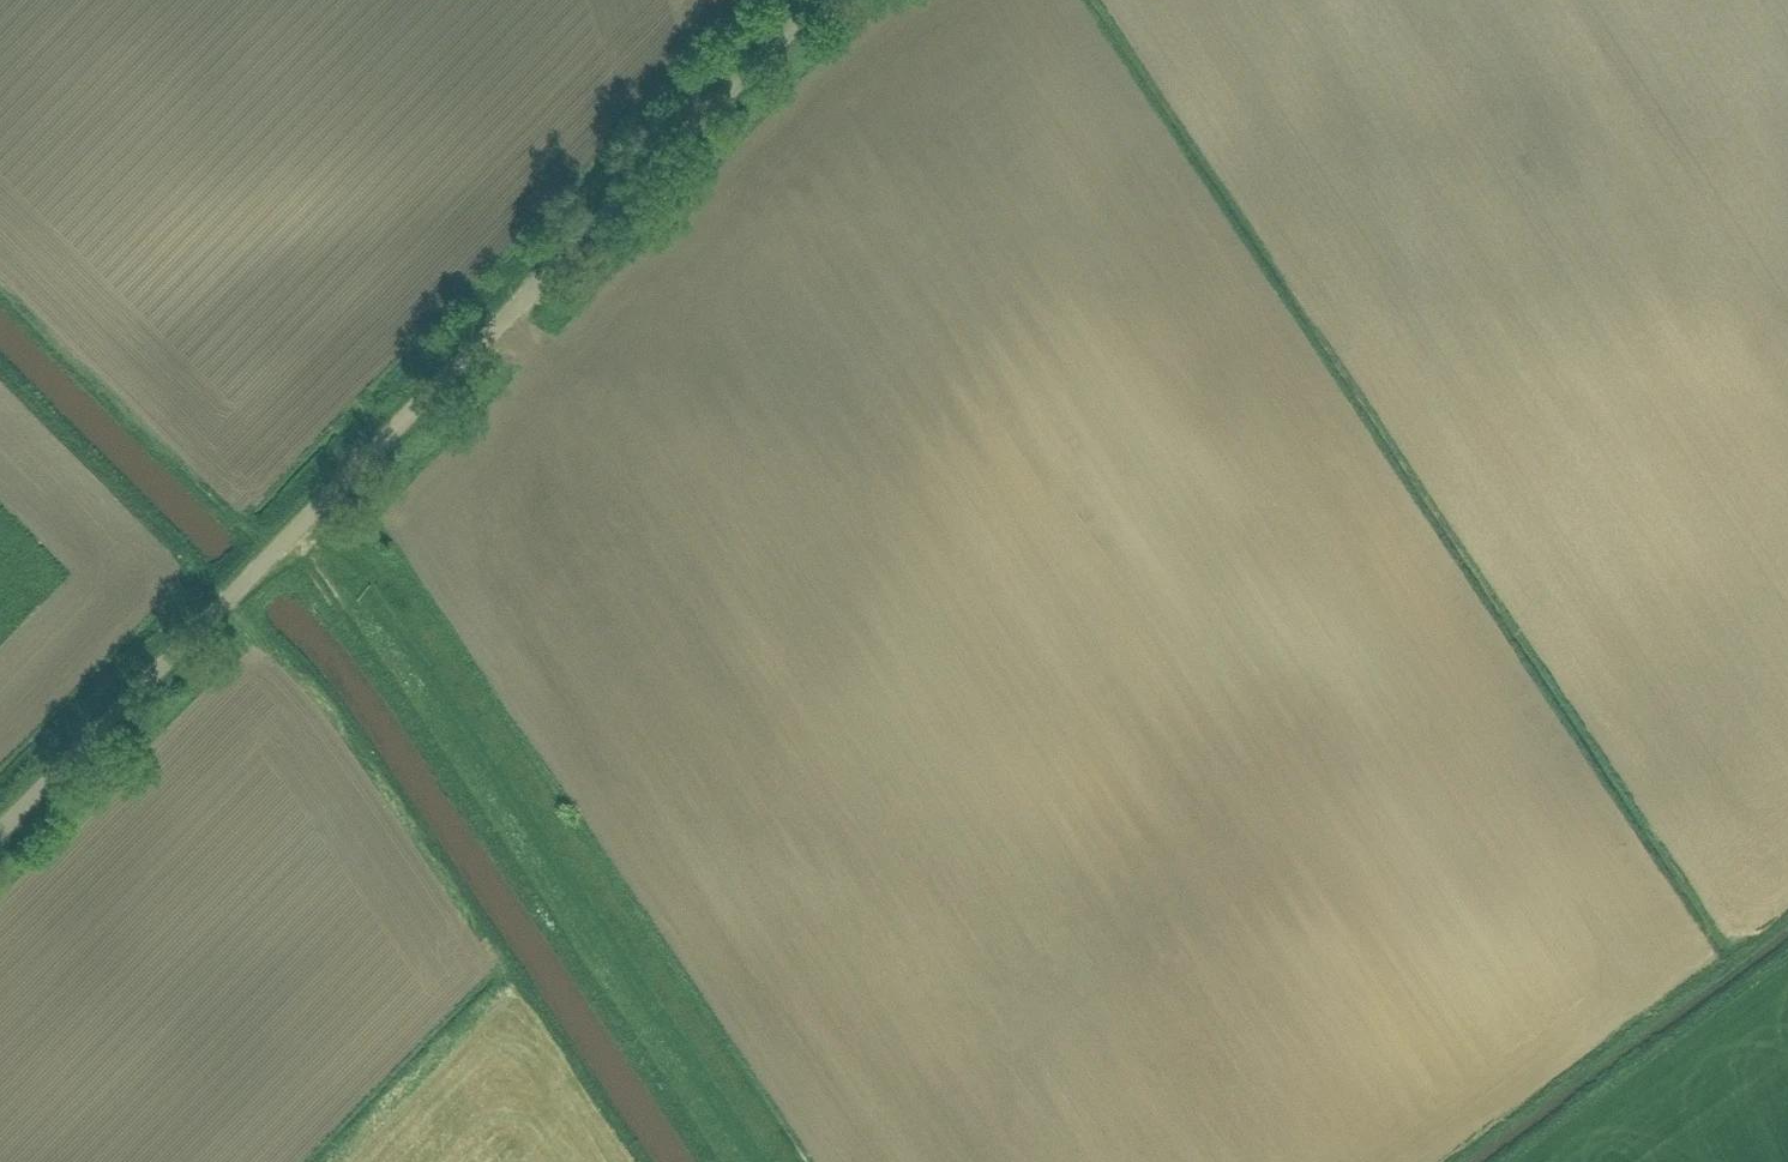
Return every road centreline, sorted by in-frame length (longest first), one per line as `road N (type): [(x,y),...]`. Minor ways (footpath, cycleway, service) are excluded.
road 1 (unclassified): [(0,829),(824,0)]

